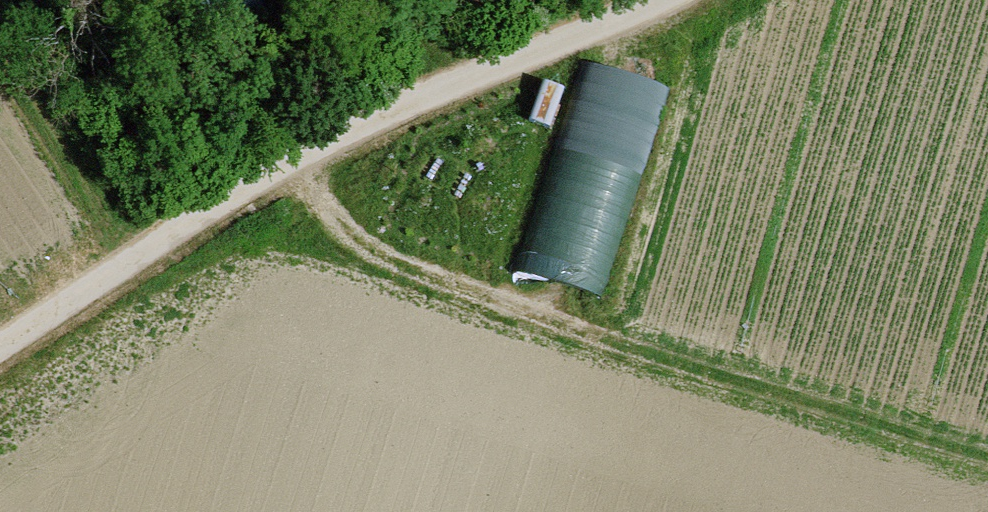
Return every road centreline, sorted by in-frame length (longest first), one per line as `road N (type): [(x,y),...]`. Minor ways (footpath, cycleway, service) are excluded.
road 1 (track): [(296,157),(349,224),(389,251),(462,282),(987,457)]
road 2 (track): [(0,346),(296,157),(414,99),(662,0)]

